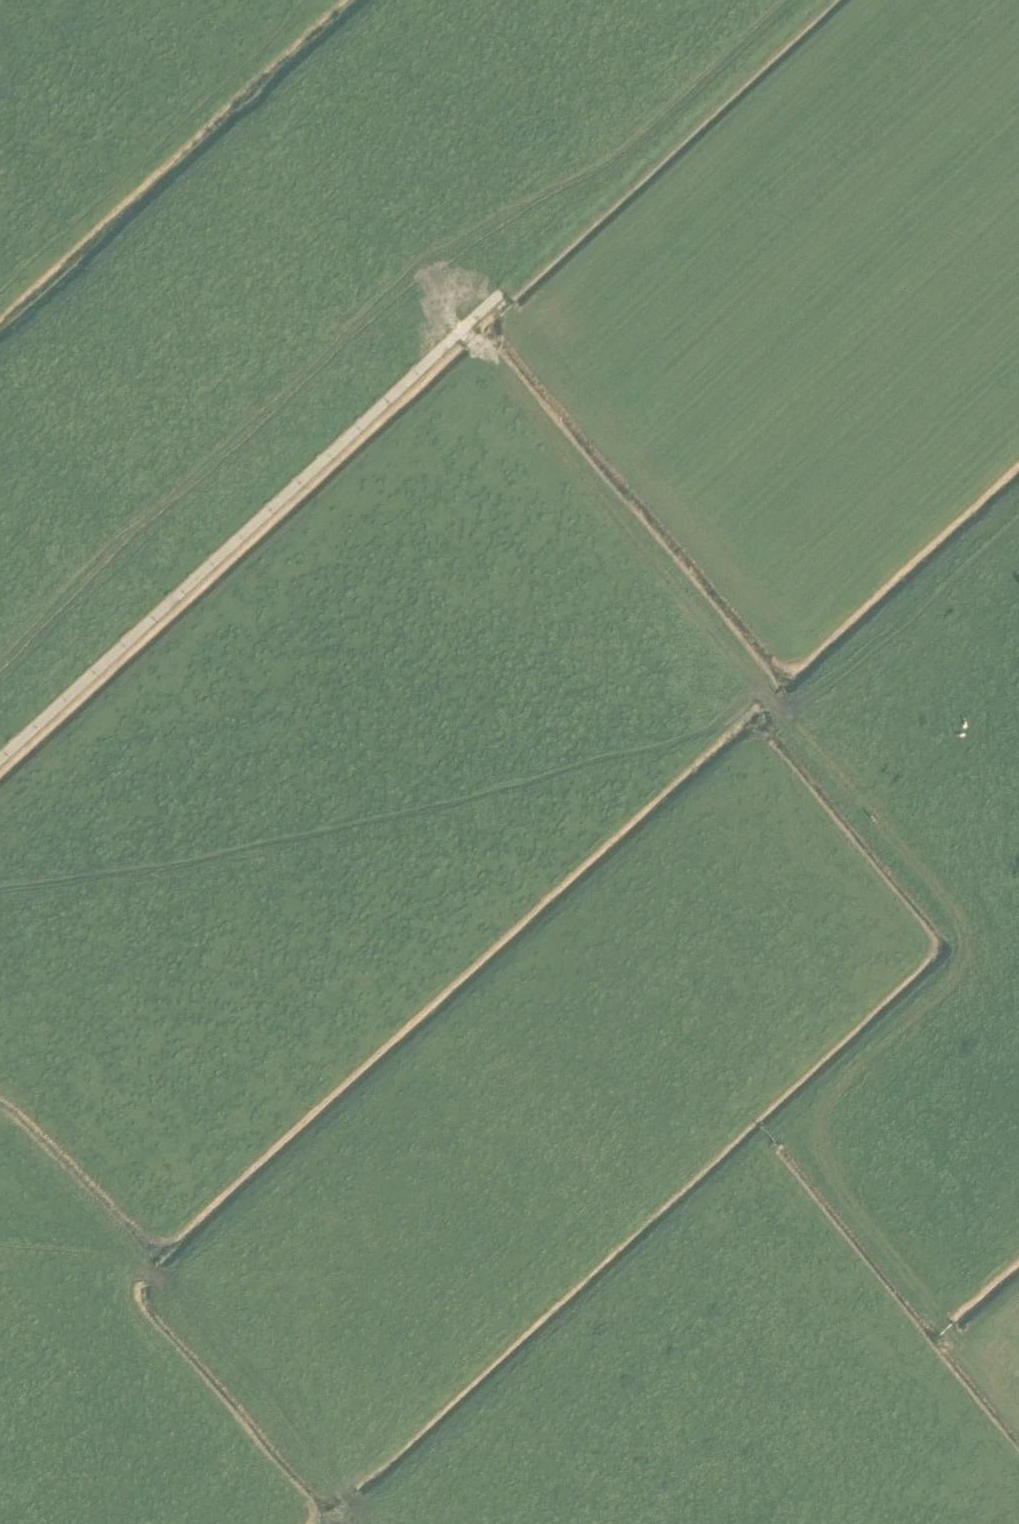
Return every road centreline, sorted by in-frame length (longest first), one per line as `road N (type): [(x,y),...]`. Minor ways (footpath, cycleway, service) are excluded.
road 1 (track): [(0,761),(829,0)]
road 2 (track): [(462,338),(786,716)]

